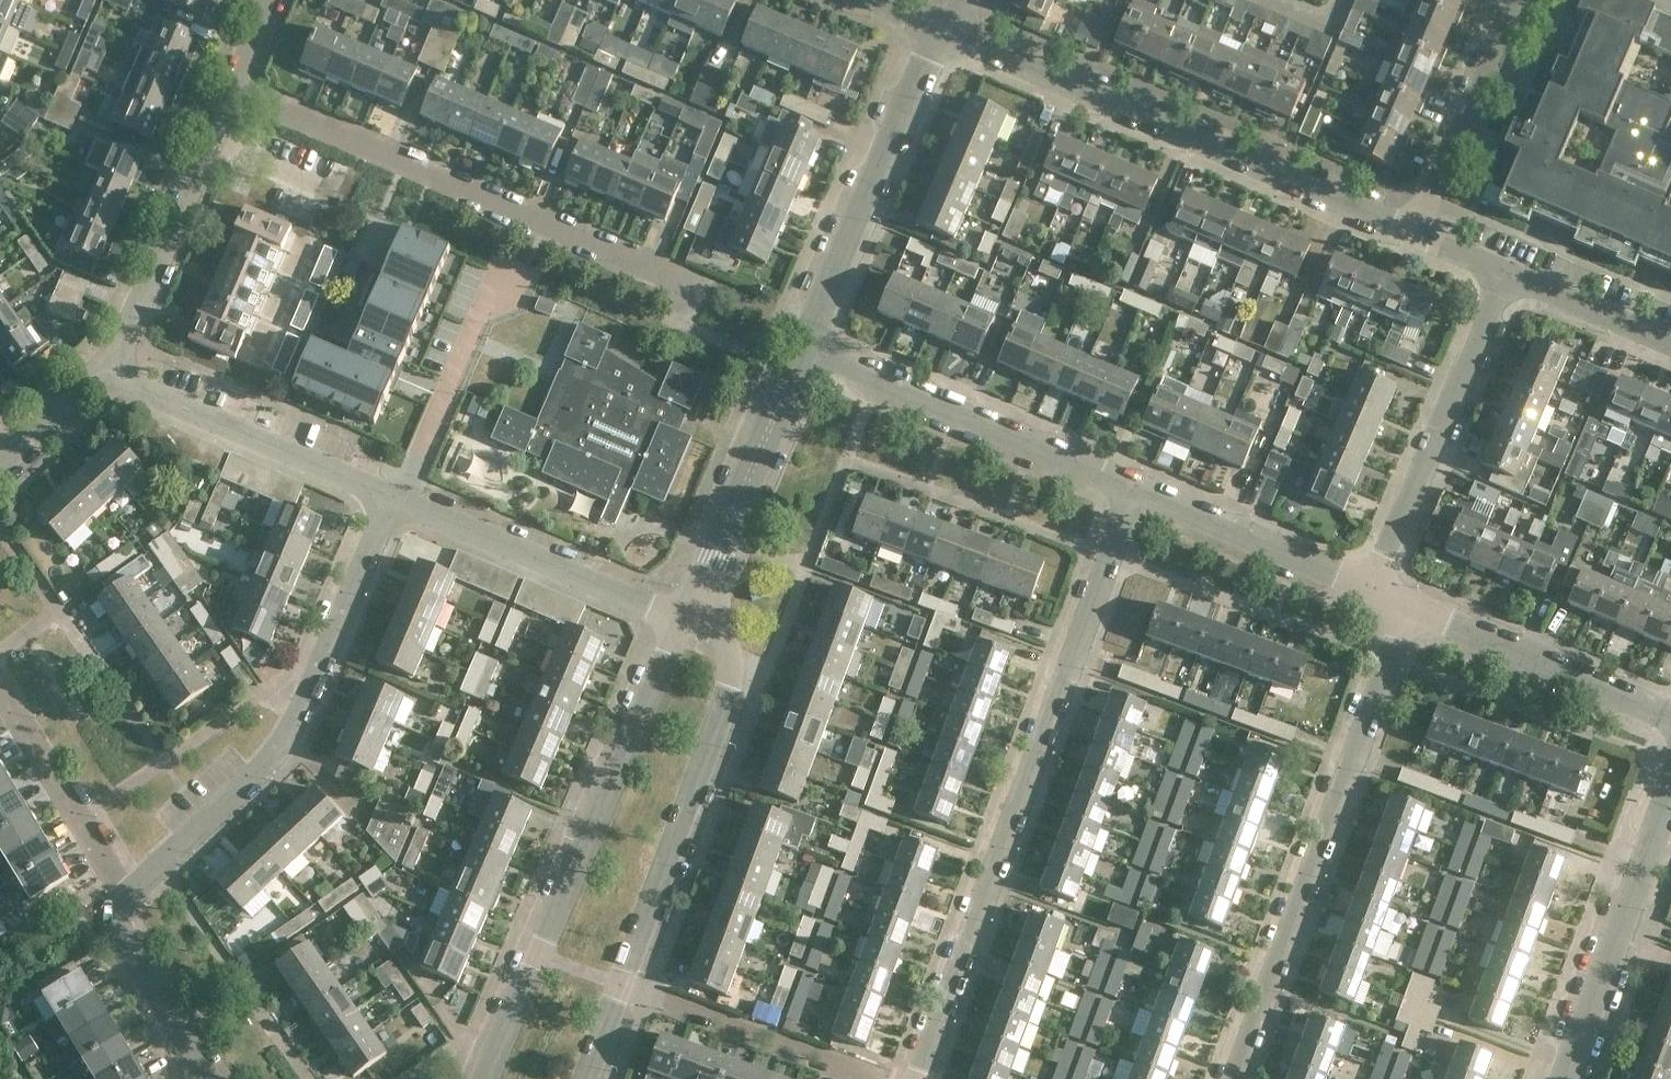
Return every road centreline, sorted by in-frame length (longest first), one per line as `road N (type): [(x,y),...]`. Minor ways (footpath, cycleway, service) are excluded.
road 1 (residential): [(921,1078),(1136,494)]
road 2 (residential): [(1419,234),(944,30)]
road 3 (residential): [(684,620),(480,1078)]
road 4 (residential): [(1239,1078),(1415,609)]
road 5 (residential): [(125,896),(298,735),(397,497)]
road 6 (residential): [(686,282),(235,87)]
road 7 (residential): [(622,988),(733,683),(722,634),(684,620)]
road 8 (residential): [(1136,494),(804,346)]
road 9 (residential): [(804,346),(944,30)]
road 10 (residential): [(1376,591),(1513,274)]
road 11 (residential): [(397,497),(100,366)]
road 12 (residential): [(684,620),(397,497)]
road 13 (residential): [(100,366),(142,303),(235,87)]
road 14 (residential): [(684,620),(804,346)]
road 15 (residential): [(1566,1078),(1670,802)]
road 16 (residential): [(1670,716),(1415,609)]
road 17 (residential): [(1376,591),(1136,494)]
road 18 (residential): [(1419,234),(1516,0)]
road 19 (residential): [(856,1078),(622,988)]
road 20 (residential): [(497,271),(397,497)]
road 21 (residential): [(125,896),(0,689)]
road 22 (residential): [(208,1078),(119,932),(115,910),(125,896)]
road 23 (residential): [(1670,343),(1513,274)]
road 24 (residential): [(100,366),(0,460)]

